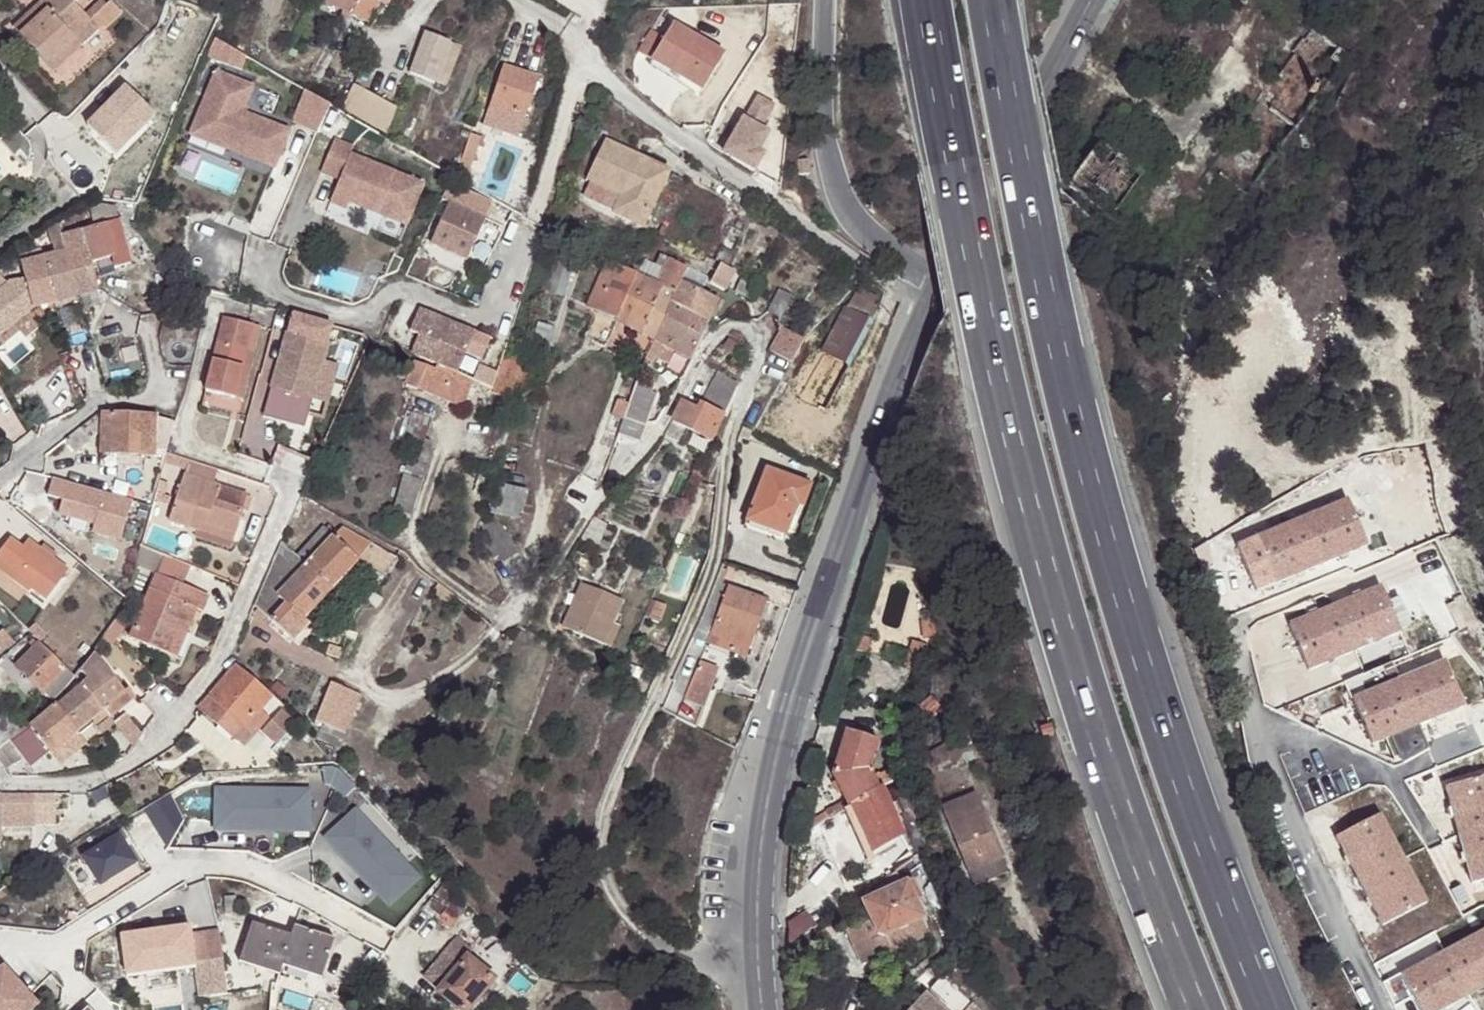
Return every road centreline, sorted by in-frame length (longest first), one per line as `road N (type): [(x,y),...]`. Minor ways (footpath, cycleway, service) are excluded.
road 1 (motorway): [(1270,1009),(1155,682),(1087,450),(1031,229),(987,0)]
road 2 (motorway): [(921,0),(980,311),(1024,472),(1090,705),(1198,1009)]
road 3 (tertiary): [(945,281),(894,384),(771,757),(751,859),(762,1009)]
road 4 (residential): [(821,0),(820,123),(839,182),(871,231),(945,281)]
road 5 (tertiary): [(1091,0),(945,281)]
road 6 (residential): [(1376,1009),(1260,761),(1253,730)]
road 7 (residential): [(1412,813),(1366,765),(1309,739),(1253,730)]

